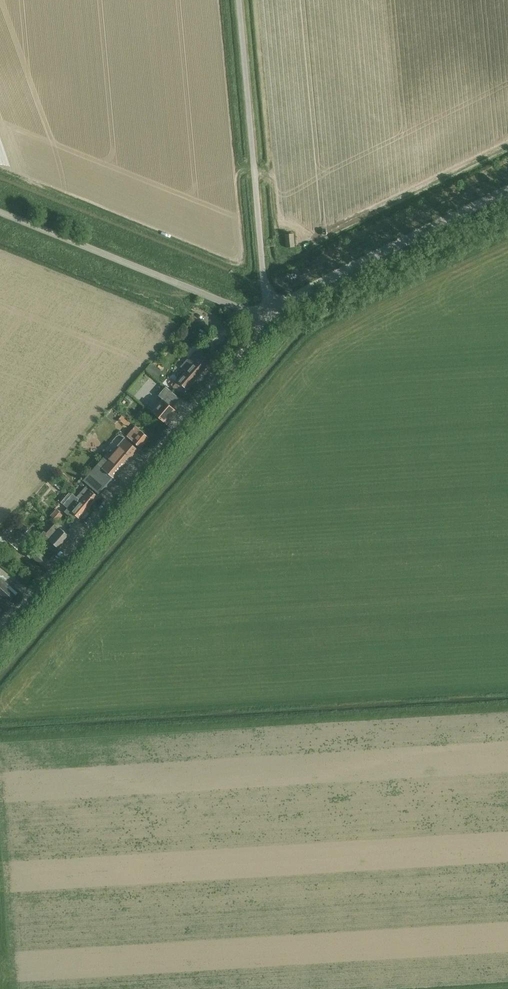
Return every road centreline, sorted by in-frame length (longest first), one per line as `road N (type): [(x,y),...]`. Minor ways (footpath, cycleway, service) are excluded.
road 1 (unclassified): [(0,635),(264,326)]
road 2 (unclassified): [(269,319),(240,0)]
road 3 (unclassified): [(264,326),(231,305),(0,212)]
road 4 (unclassified): [(269,319),(295,297),(504,196)]

